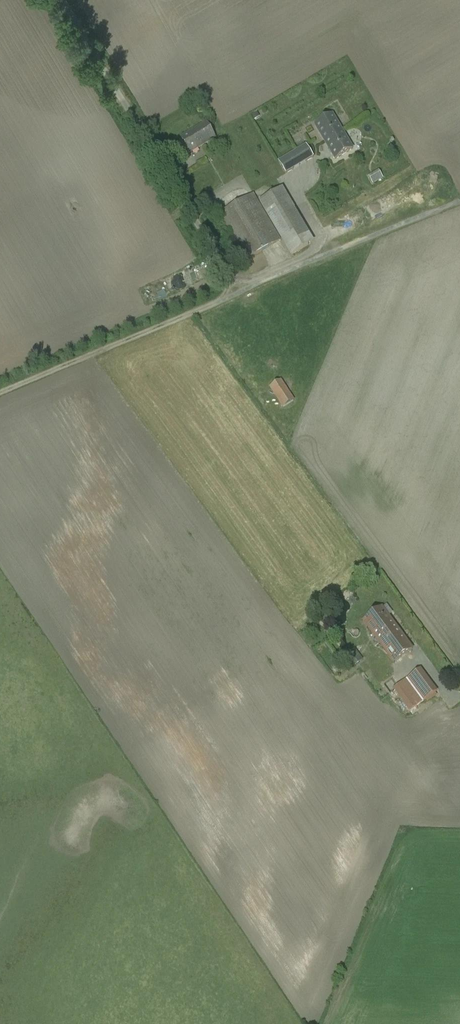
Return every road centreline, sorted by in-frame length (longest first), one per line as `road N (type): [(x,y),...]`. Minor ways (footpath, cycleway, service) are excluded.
road 1 (unclassified): [(238,293),(63,0)]
road 2 (track): [(0,392),(238,293)]

